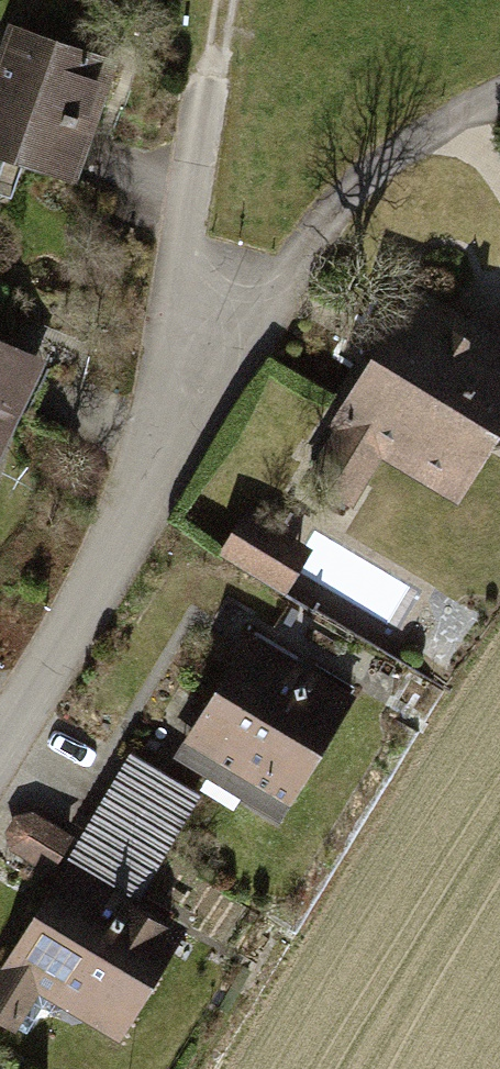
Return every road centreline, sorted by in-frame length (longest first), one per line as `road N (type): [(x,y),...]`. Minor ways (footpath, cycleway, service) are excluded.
road 1 (residential): [(0,745),(155,473),(327,219),(383,164),(499,93)]
road 2 (track): [(155,473),(226,0)]

